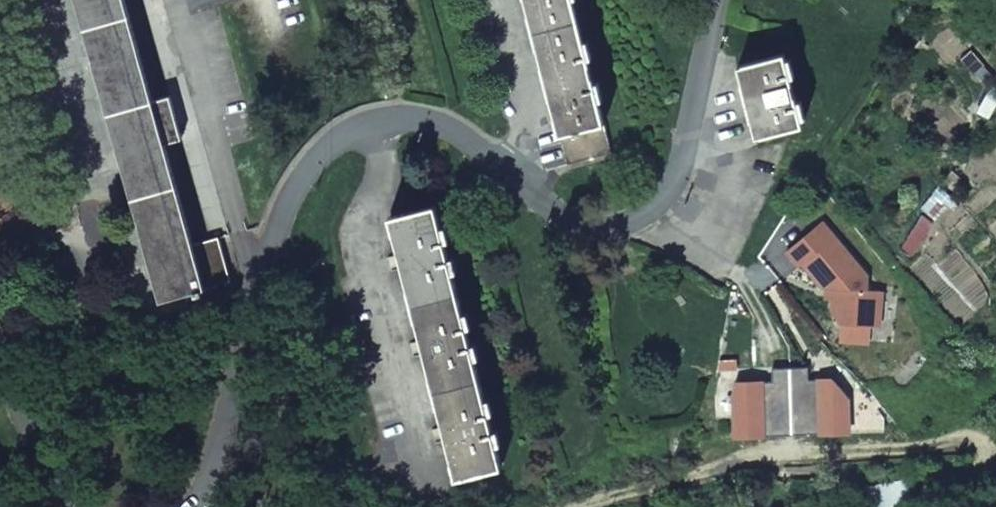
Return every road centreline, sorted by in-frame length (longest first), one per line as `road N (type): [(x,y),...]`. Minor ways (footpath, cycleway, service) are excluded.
road 1 (residential): [(716,0),(675,179),(634,221),(606,231),(583,228),(434,123),(373,124),(314,162),(292,196),(222,371),(195,506)]
road 2 (residential): [(74,506),(0,364)]

